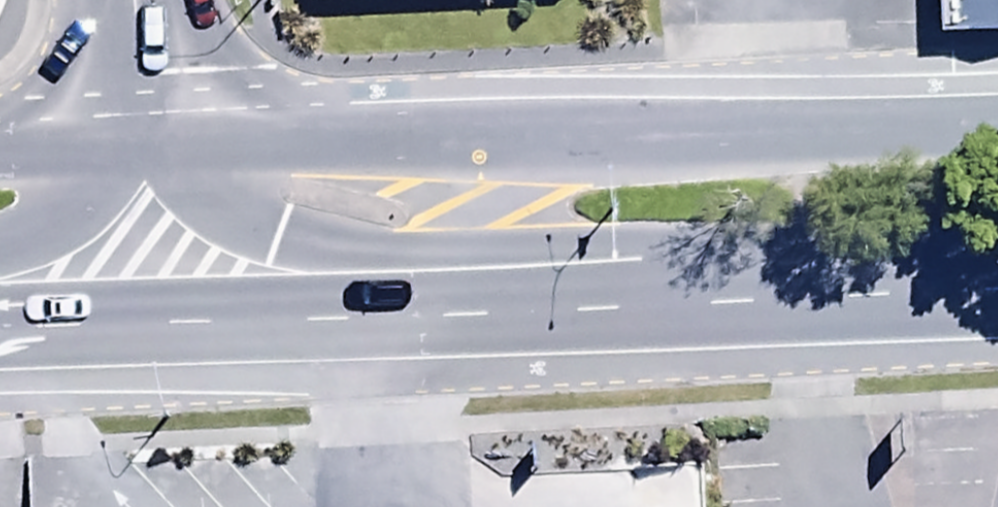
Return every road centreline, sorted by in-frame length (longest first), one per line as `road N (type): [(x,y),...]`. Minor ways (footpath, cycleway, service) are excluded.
road 1 (trunk): [(958,295),(0,337)]
road 2 (trunk): [(142,145),(997,130)]
road 3 (trunk): [(958,295),(615,245),(388,258),(315,248),(278,237),(197,192),(142,145)]
road 4 (trunk): [(142,145),(70,217),(0,250)]
road 5 (tertiary): [(136,0),(142,145)]
road 6 (trunk): [(0,153),(142,145)]

